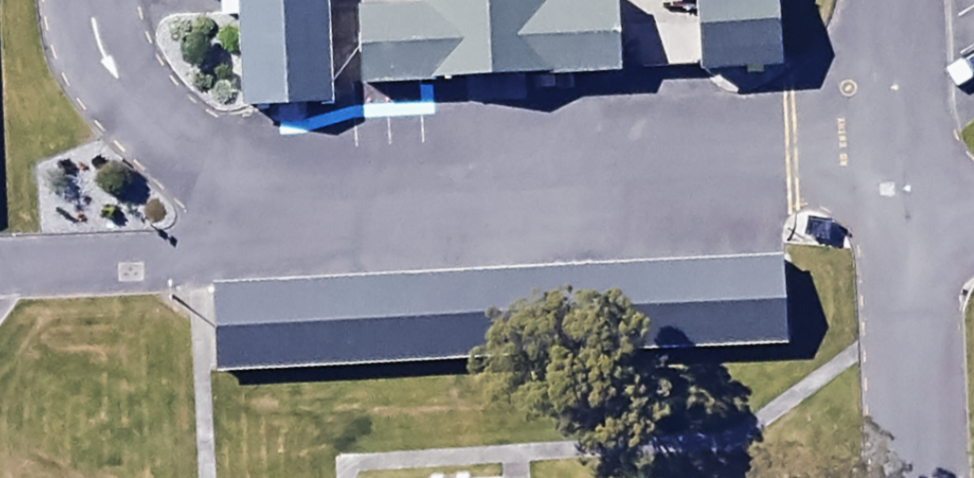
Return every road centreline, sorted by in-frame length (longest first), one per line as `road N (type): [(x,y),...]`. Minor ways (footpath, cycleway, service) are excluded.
road 1 (unclassified): [(278,194),(901,164)]
road 2 (unclassified): [(916,477),(901,164)]
road 3 (unclassified): [(278,194),(246,223),(184,250),(0,266)]
road 4 (unclassified): [(901,164),(894,0)]

